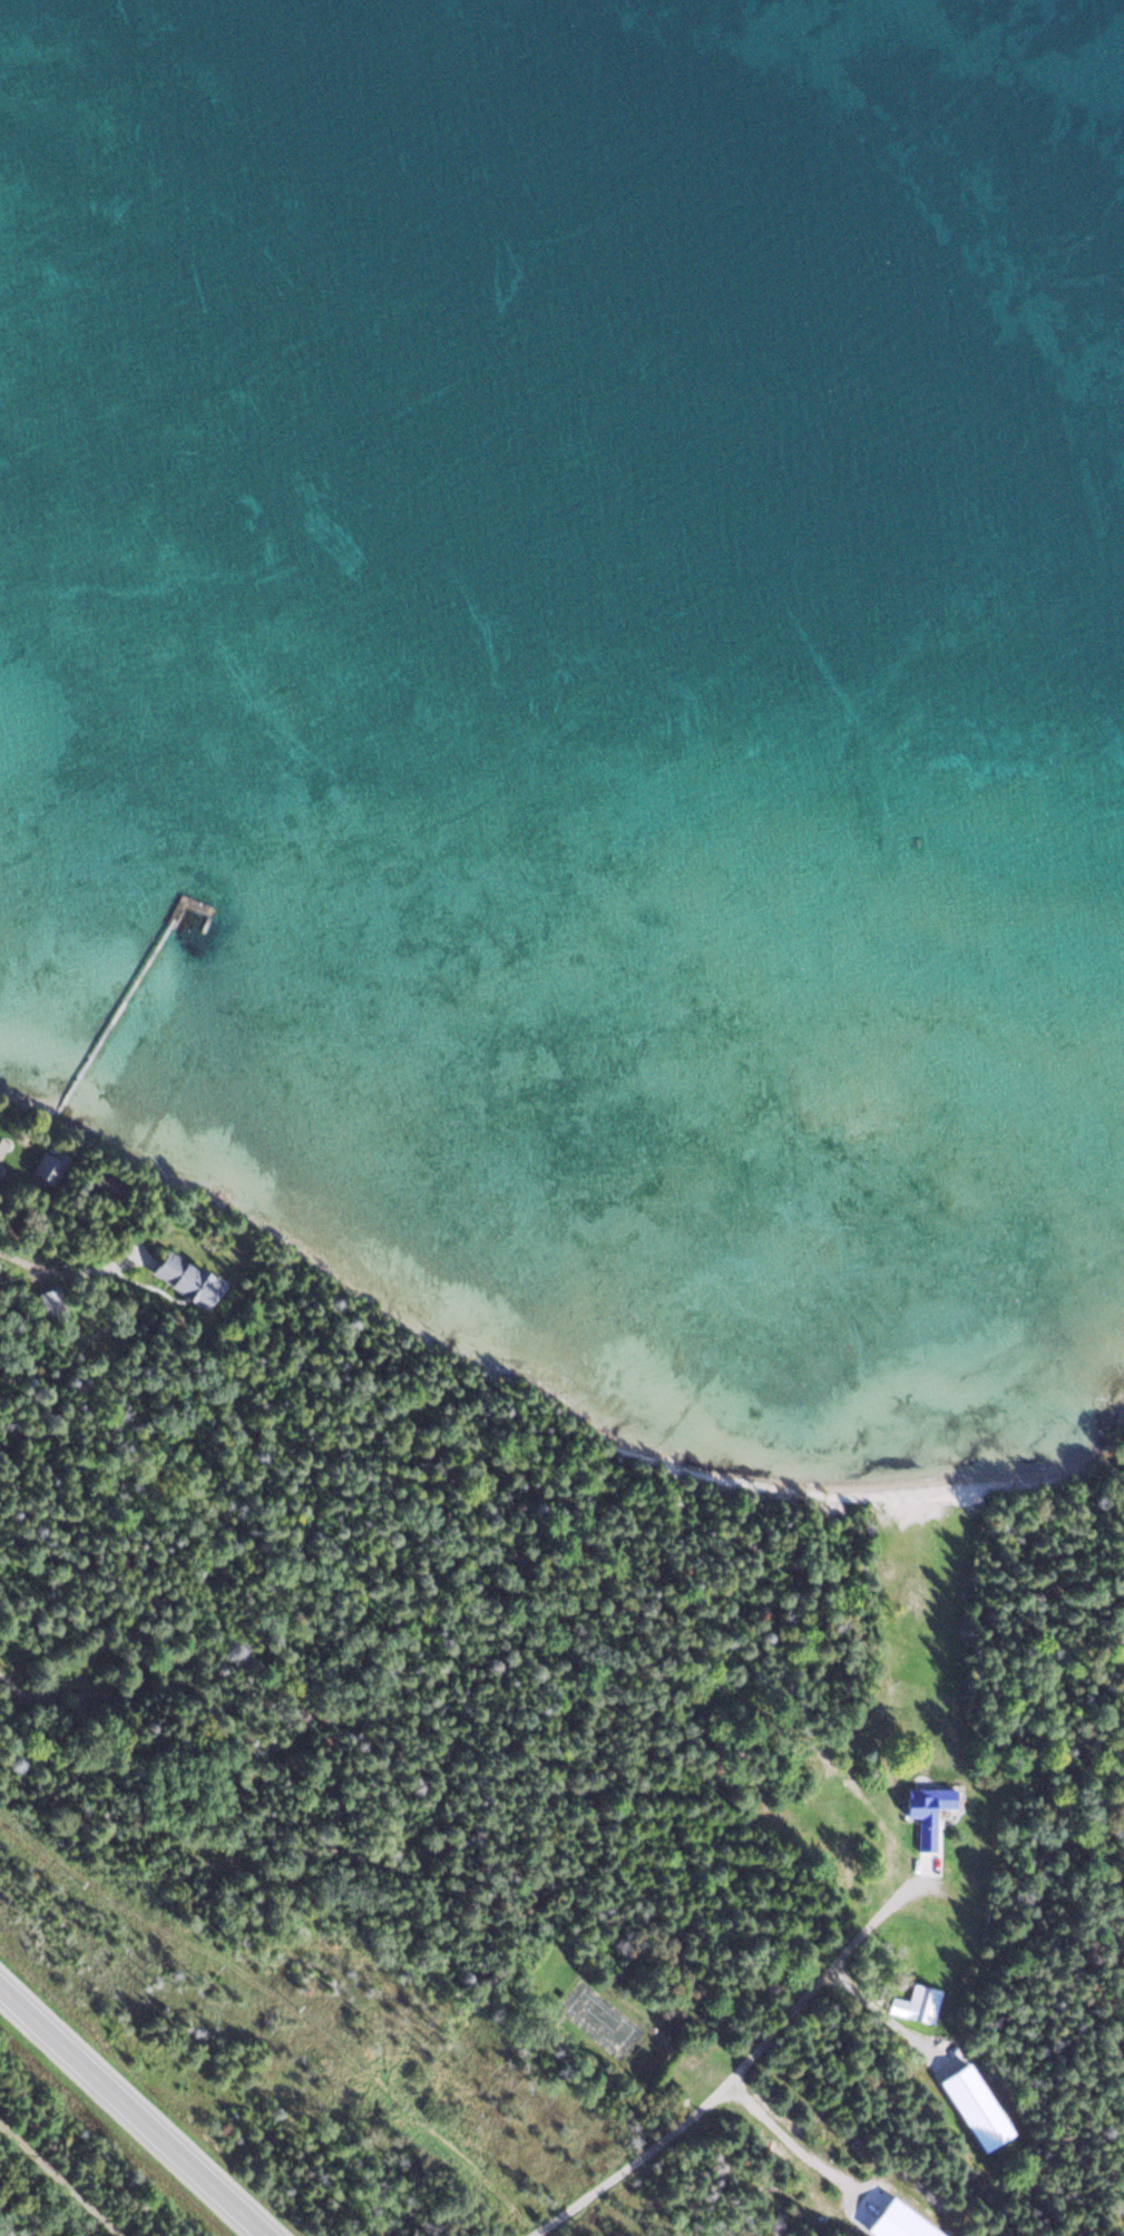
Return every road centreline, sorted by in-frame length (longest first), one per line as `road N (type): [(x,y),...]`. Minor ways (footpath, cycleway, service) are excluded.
road 1 (primary): [(266,2235),(0,1987)]

